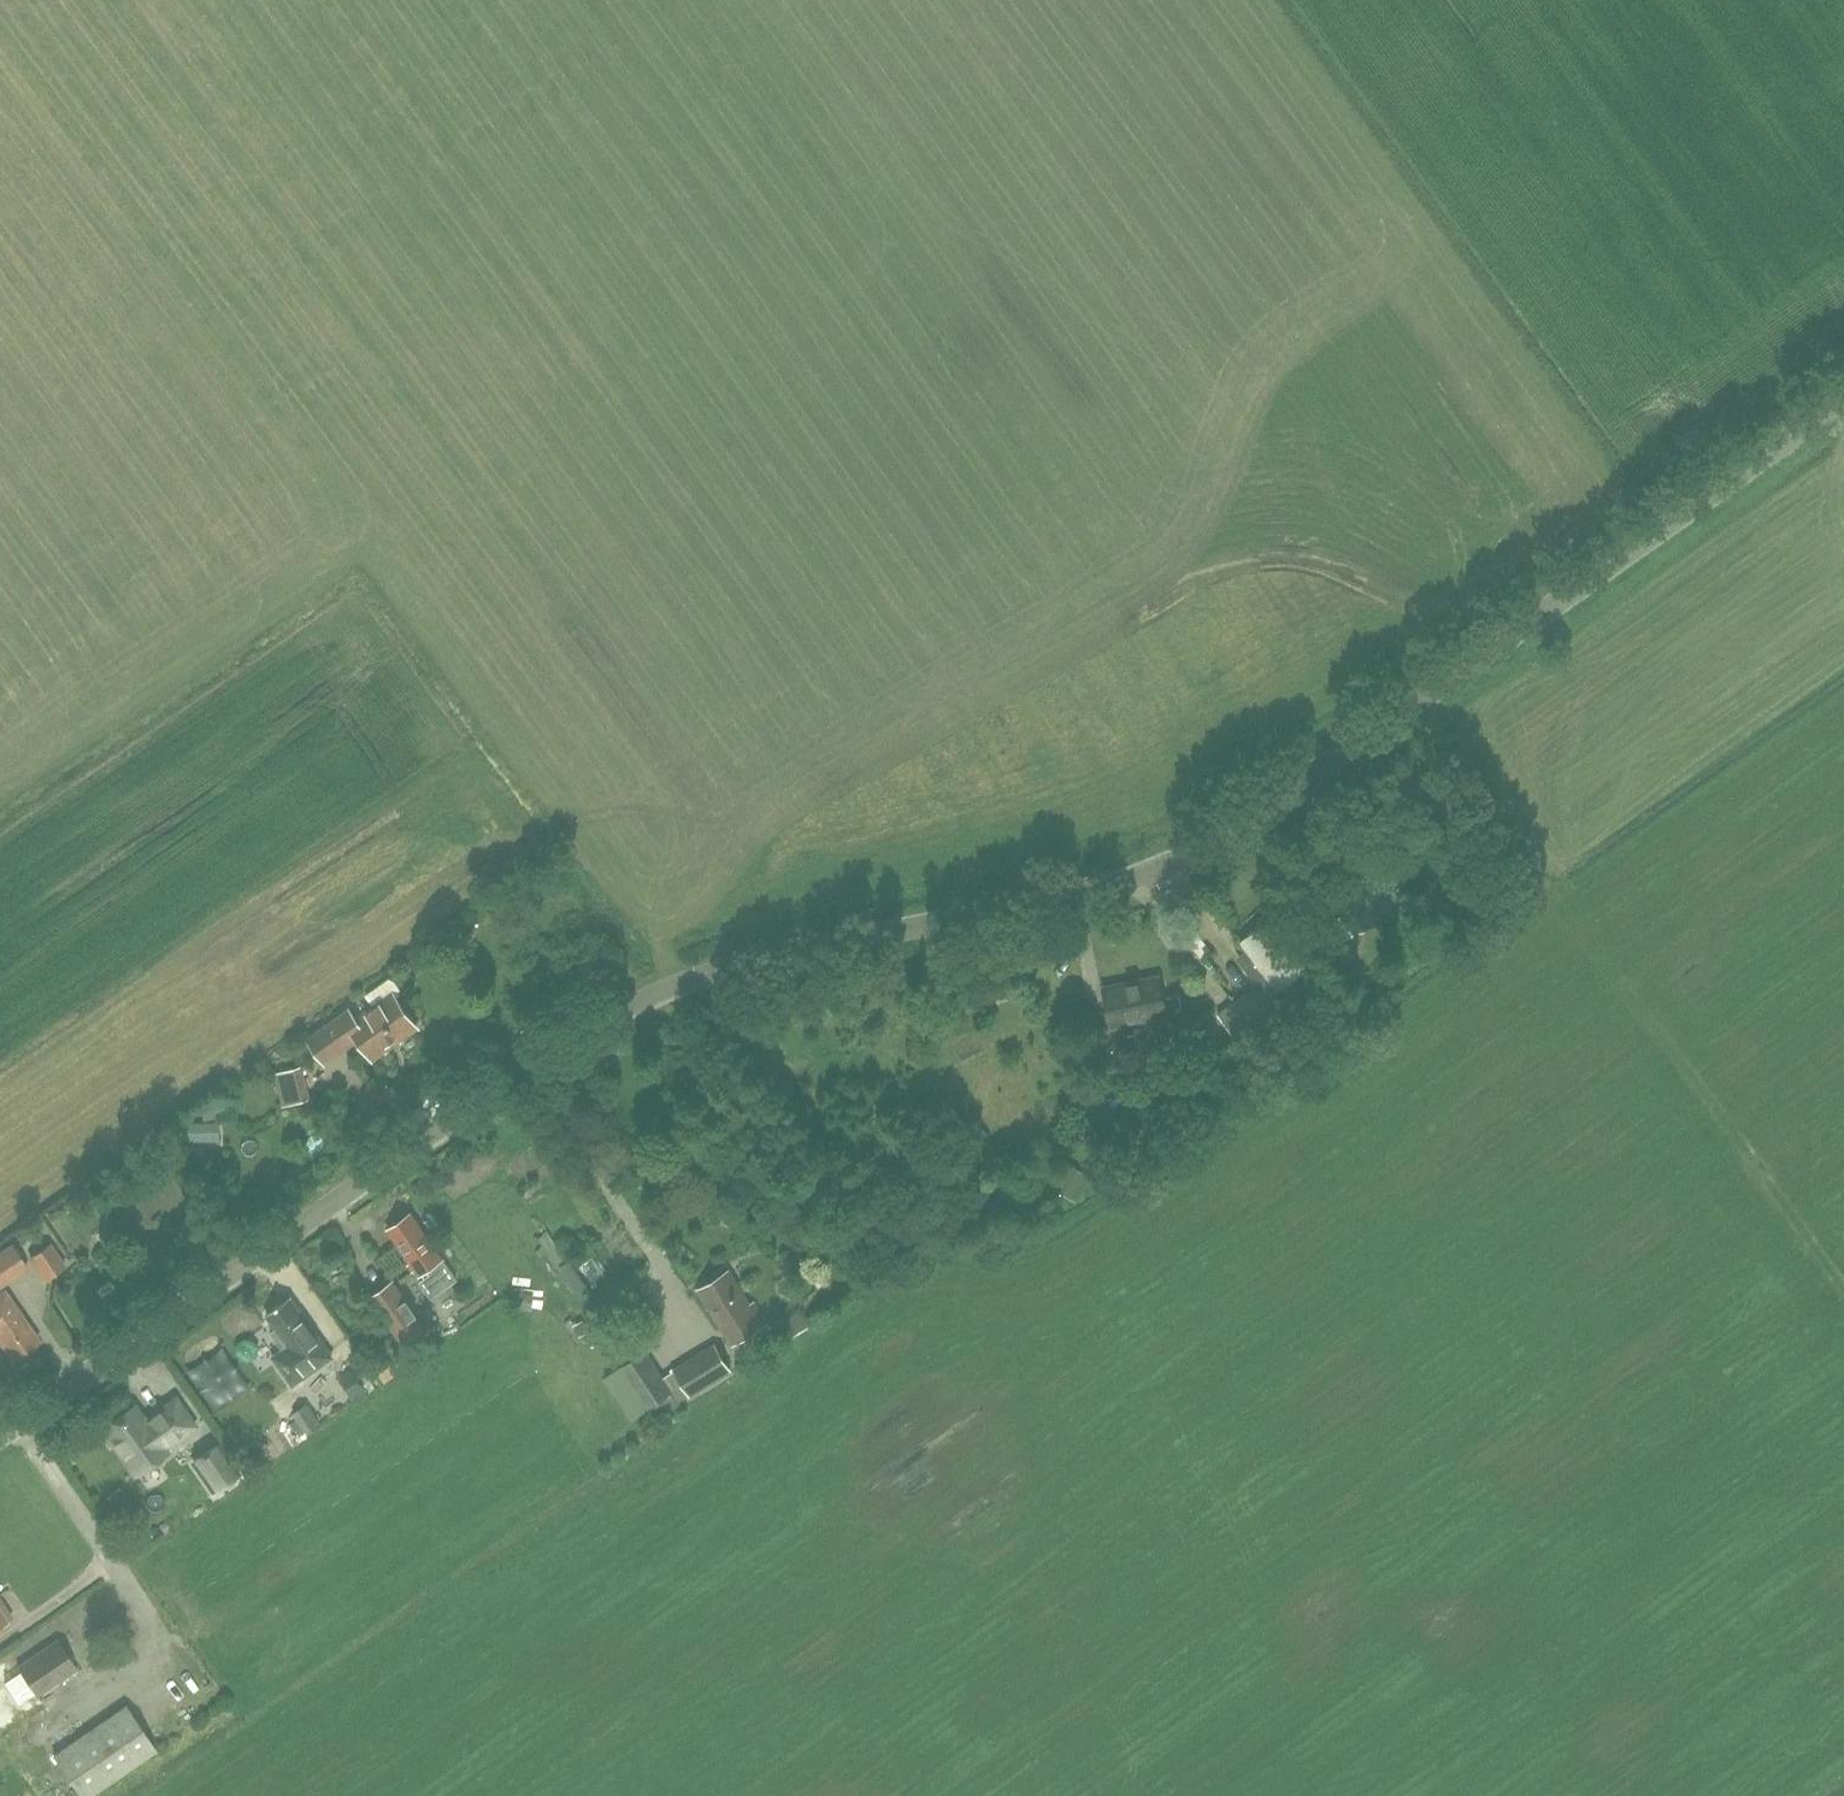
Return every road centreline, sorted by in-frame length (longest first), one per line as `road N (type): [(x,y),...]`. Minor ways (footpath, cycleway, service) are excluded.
road 1 (unclassified): [(0,1438),(637,1001),(768,957),(1075,894),(1188,857),(1843,401)]

